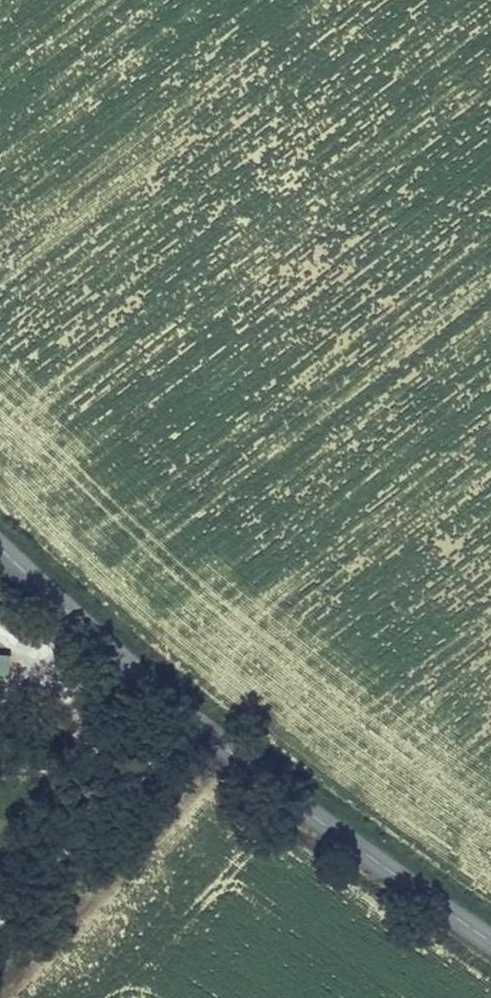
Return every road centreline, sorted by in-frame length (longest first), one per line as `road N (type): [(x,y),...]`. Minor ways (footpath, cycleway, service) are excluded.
road 1 (tertiary): [(490,940),(207,736),(0,547)]

